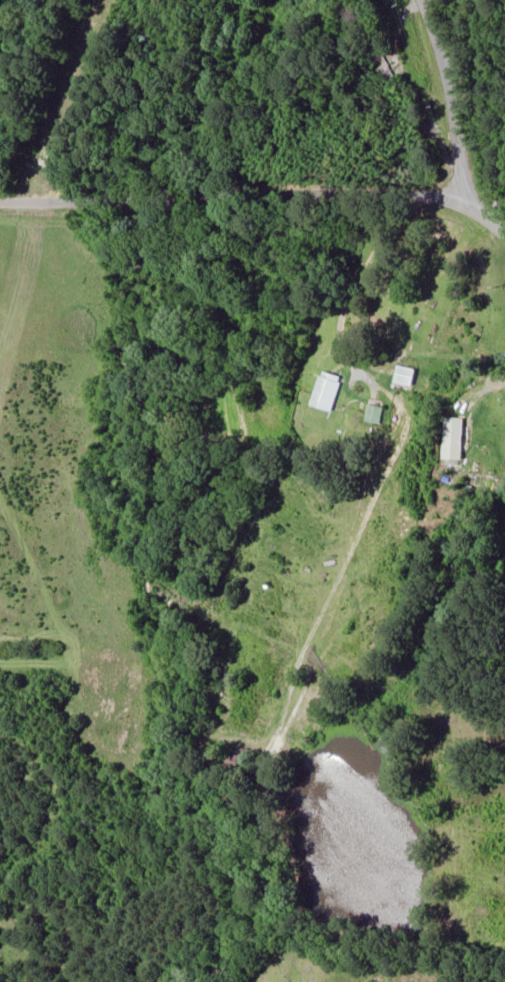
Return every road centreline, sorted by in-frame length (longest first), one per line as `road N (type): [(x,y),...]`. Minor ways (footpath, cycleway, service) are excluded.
road 1 (residential): [(462,193),(0,193)]
road 2 (residential): [(504,246),(462,193),(426,32),(401,0)]

